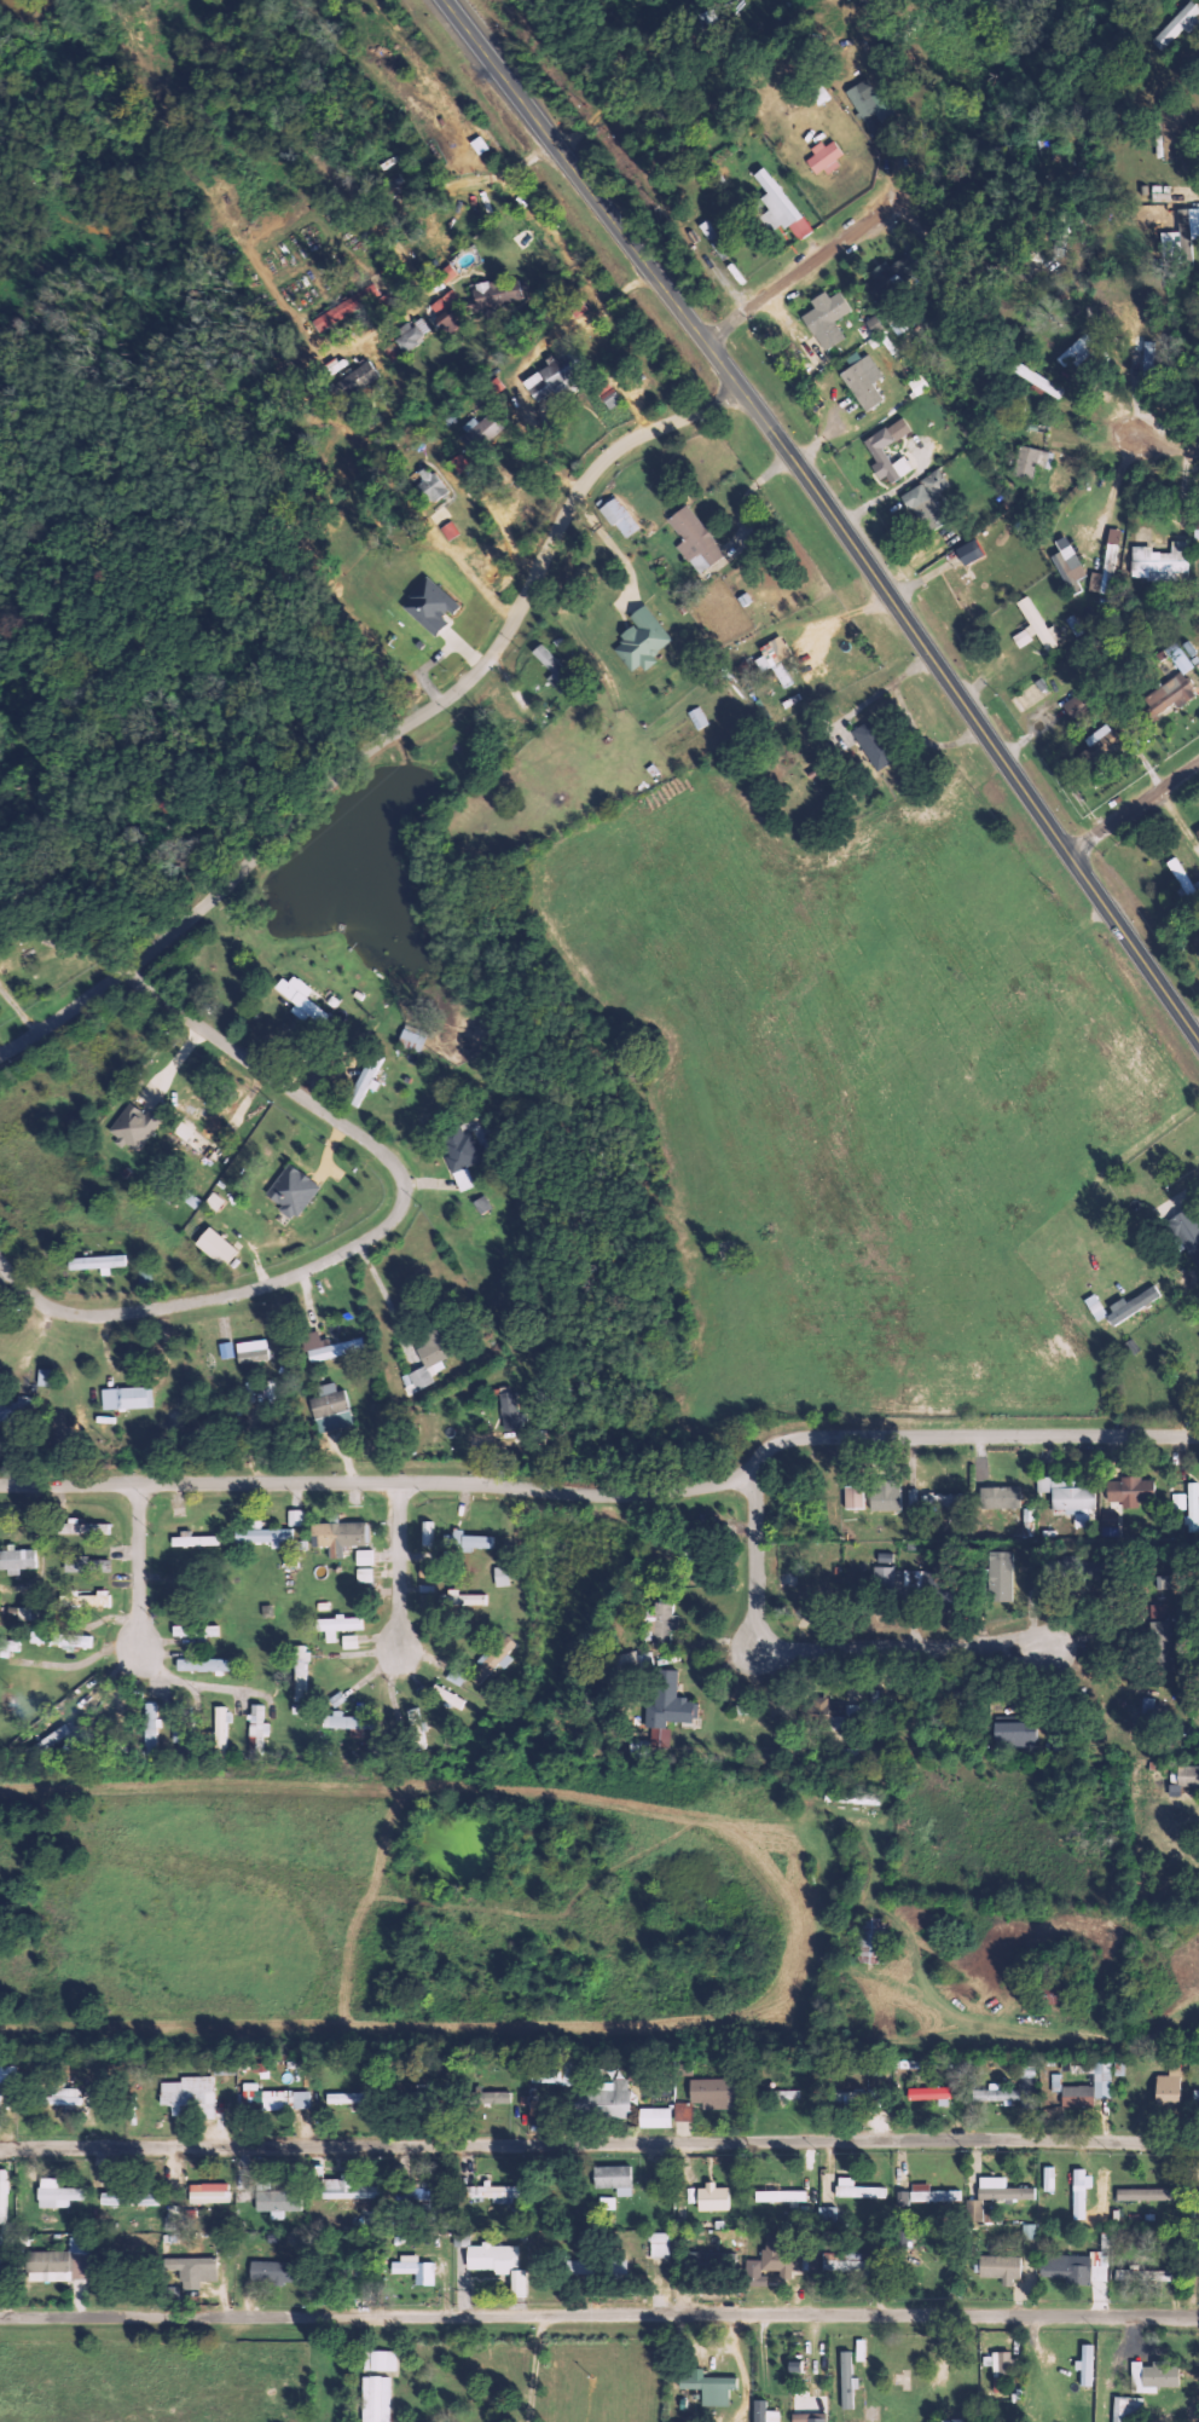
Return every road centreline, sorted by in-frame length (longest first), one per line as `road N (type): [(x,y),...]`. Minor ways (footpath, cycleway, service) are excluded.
road 1 (secondary): [(1198,1038),(748,393),(442,0)]
road 2 (residential): [(1198,1436),(804,1435),(777,1445),(737,1480),(613,1493),(424,1481),(0,1484)]
road 3 (residential): [(1198,2323),(0,2319)]
road 4 (residential): [(0,2152),(1198,2150)]
road 5 (residential): [(748,393),(619,453),(585,490),(471,678),(353,764),(192,919),(0,1056)]
road 6 (residential): [(0,1255),(56,1307),(118,1316),(283,1282),(377,1238),(404,1209),(406,1178),(395,1158),(161,995),(133,966)]
road 7 (residential): [(1073,1649),(786,1648),(763,1613),(760,1461)]
road 8 (residential): [(406,1669),(406,1481)]
road 9 (residential): [(144,1667),(143,1484)]
road 10 (residential): [(1072,855),(1198,768)]

